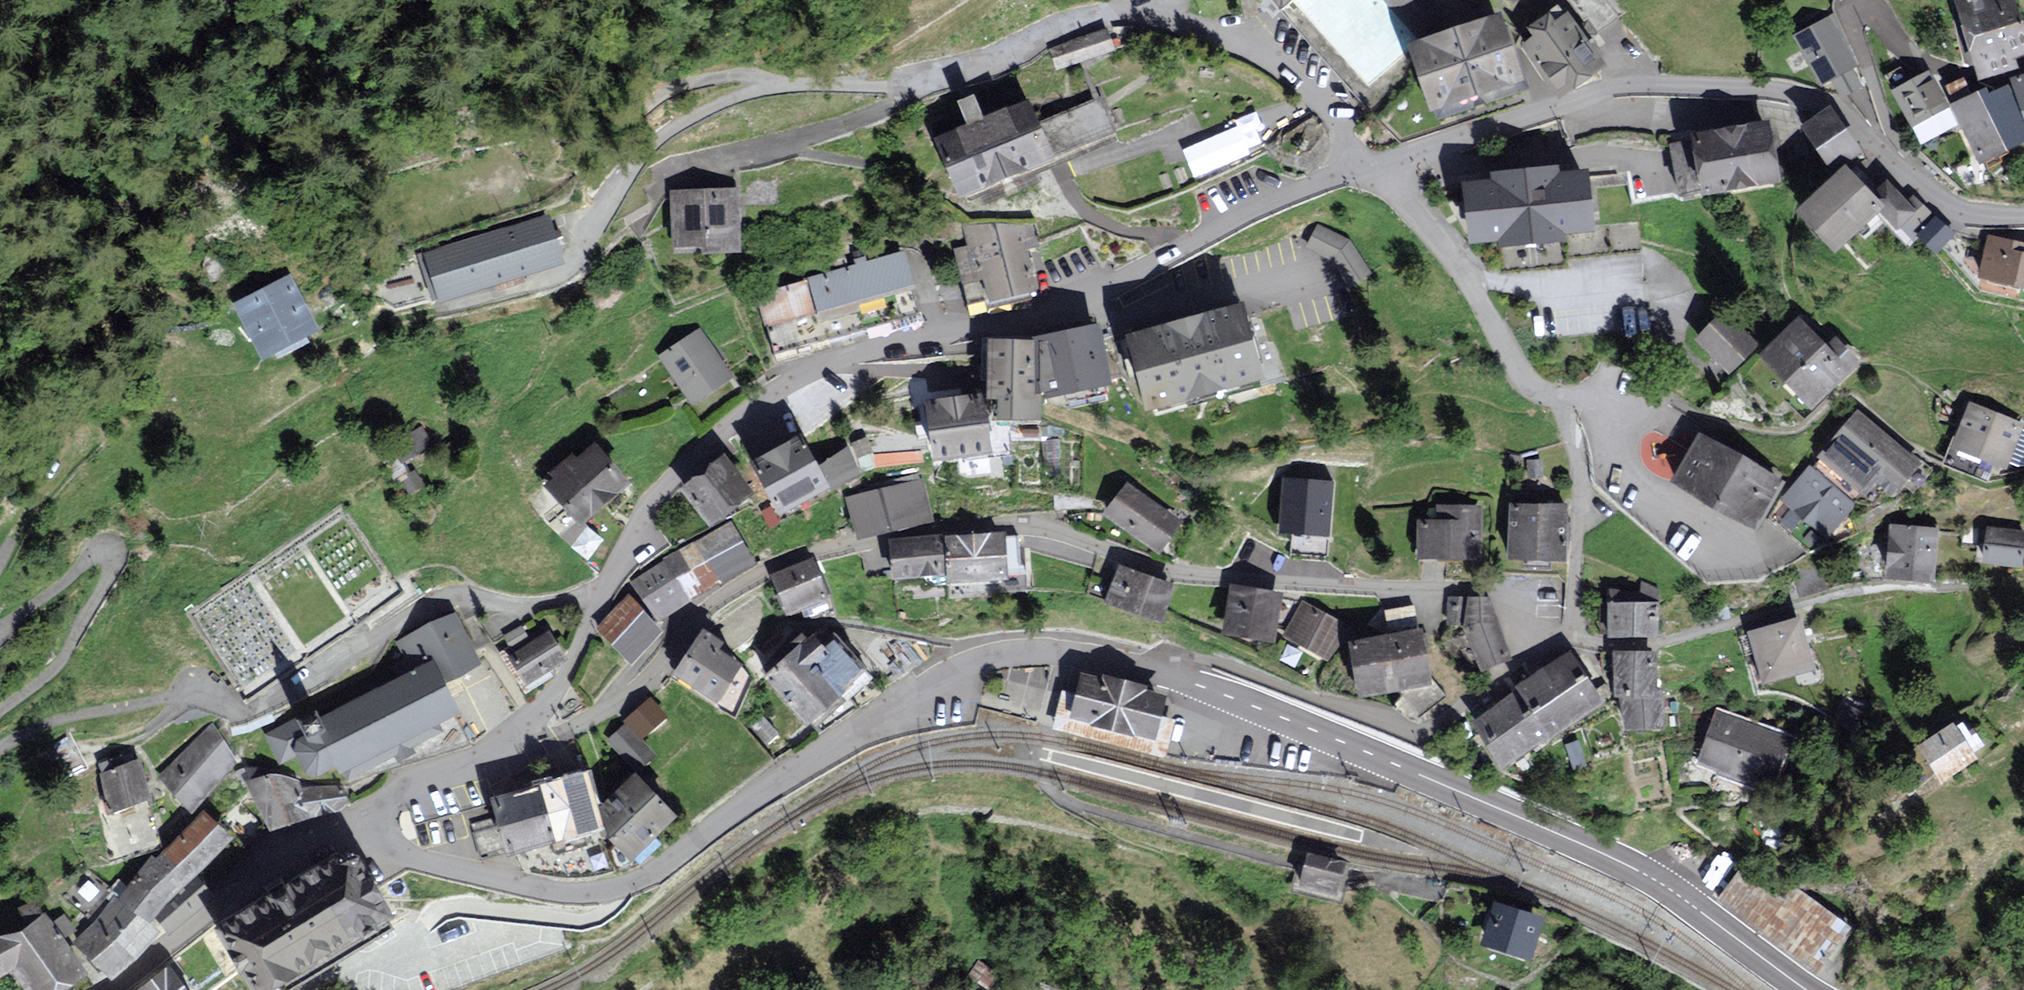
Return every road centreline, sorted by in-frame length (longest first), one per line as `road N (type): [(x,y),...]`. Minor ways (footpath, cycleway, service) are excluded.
road 1 (residential): [(532,737),(581,726),(641,682),(716,606),(768,571),(914,536),(1016,528),(1150,566),(1501,594),(1530,621),(1533,633),(1533,647),(1506,674),(1408,733),(1226,666),(1186,655),(1171,667)]
road 2 (residential): [(386,318),(486,303),(571,264),(613,200),(672,141),(732,100),(779,80),(957,76),(1058,28),(1108,16),(1158,16),(1253,48),(1303,86),(1360,157)]
road 3 (residential): [(1360,157),(1054,320),(928,340),(783,391),(687,466),(599,600)]
road 4 (track): [(0,266),(119,209),(191,190),(274,187),(356,115),(430,99),(460,118),(584,141),(637,104),(697,82),(779,80)]
road 5 (unclassified): [(1171,667),(1067,656),(994,658),(618,887),(568,894),(416,864)]
road 6 (unclassified): [(1818,989),(1628,855),(1171,667)]
road 7 (residential): [(599,600),(442,598),(263,706),(240,712),(163,699),(57,720),(6,746)]
road 8 (residential): [(1898,169),(1841,110),(1798,93),(1634,87),(1360,157)]
road 9 (residential): [(1360,157),(1422,220),(1578,442),(1577,640)]
road 10 (residential): [(2023,62),(1983,74),(1953,72),(1929,64),(1889,21),(1867,12),(1857,41),(1898,169)]
road 11 (track): [(0,709),(61,663),(102,590),(106,557),(93,554),(0,629)]
road 12 (residential): [(111,989),(317,841)]
road 13 (residential): [(532,737),(393,792),(379,825),(390,849),(416,864)]
road 14 (track): [(0,566),(38,501),(99,425)]
road 15 (residential): [(599,600),(532,737)]
road 16 (residential): [(2023,215),(1976,217),(1939,203),(1898,169)]

